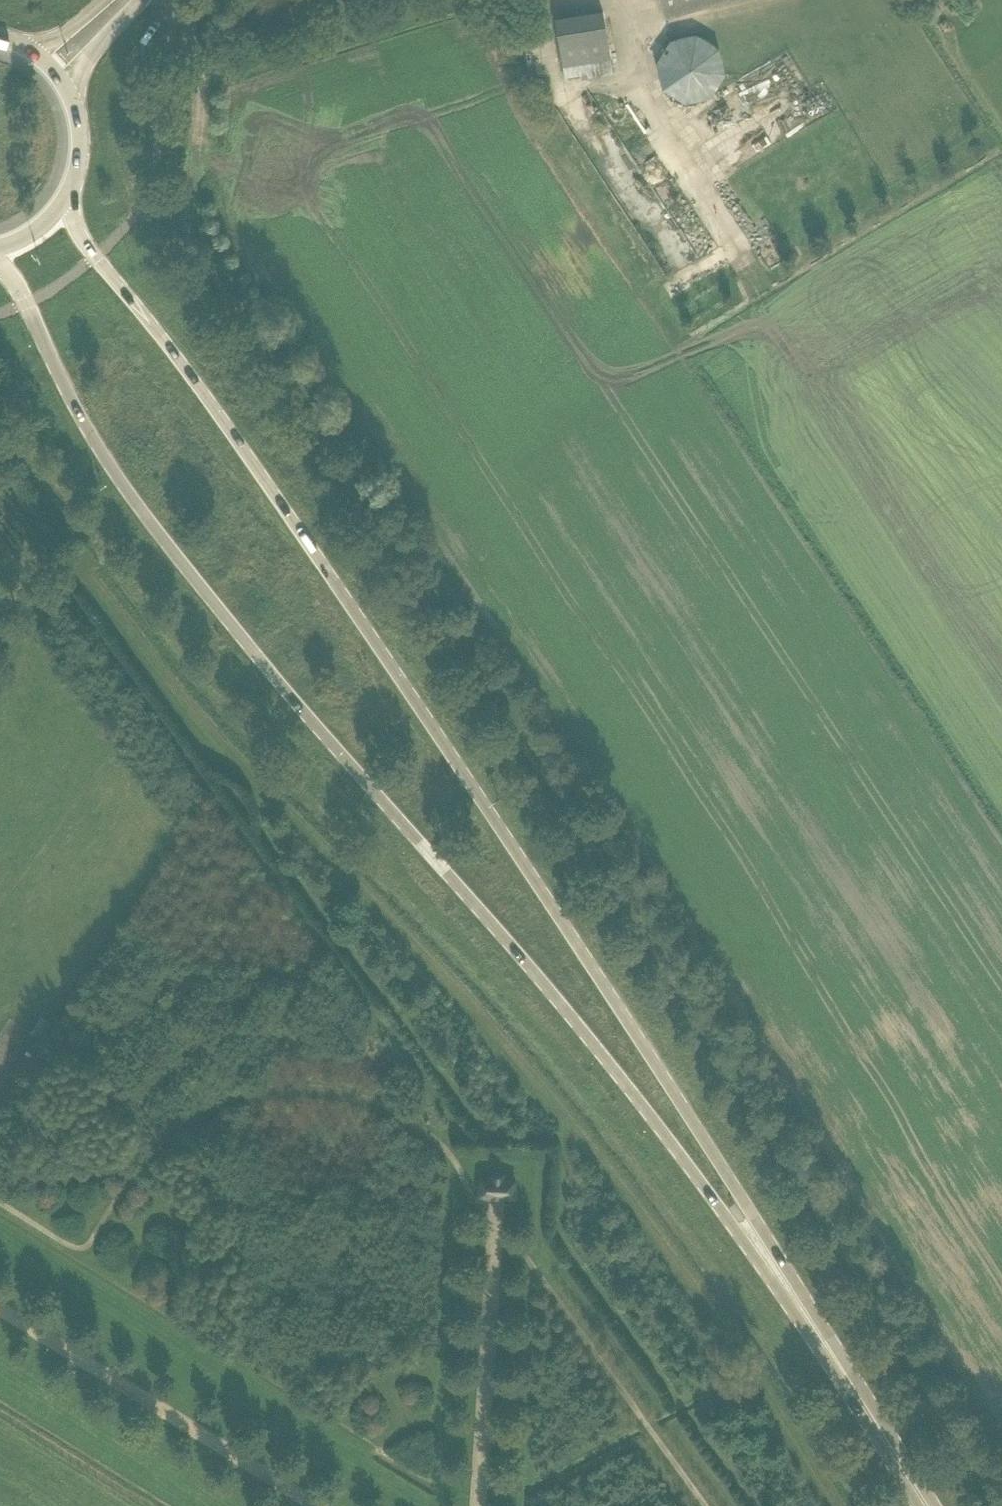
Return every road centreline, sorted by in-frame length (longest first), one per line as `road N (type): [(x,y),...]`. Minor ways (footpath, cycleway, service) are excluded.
road 1 (primary): [(791,1297),(744,1202),(453,756),(260,476),(94,263),(66,200)]
road 2 (primary): [(0,267),(94,443),(175,558),(575,1023),(791,1297)]
road 3 (primary): [(923,1505),(791,1297)]
road 4 (tertiary): [(69,97),(141,0)]

